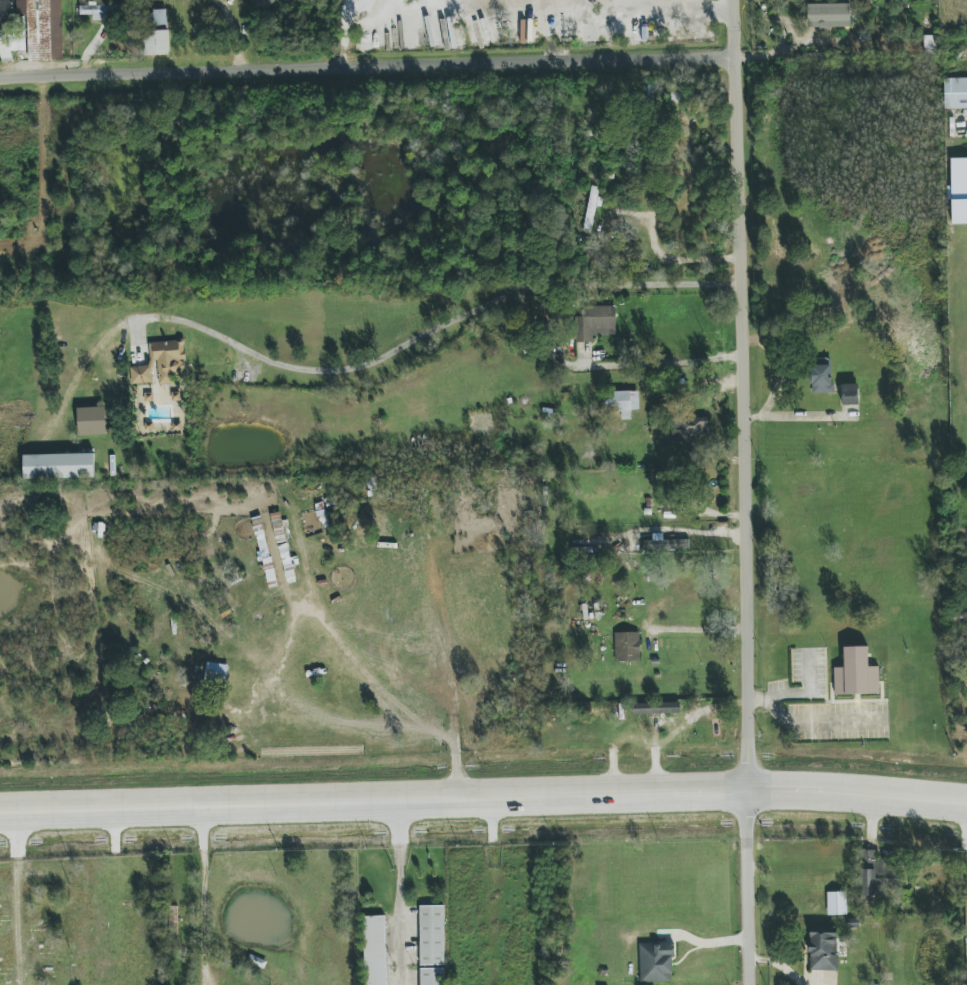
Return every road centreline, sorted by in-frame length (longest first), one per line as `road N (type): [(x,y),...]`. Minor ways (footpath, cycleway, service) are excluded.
road 1 (tertiary): [(966,804),(746,791),(0,816)]
road 2 (residential): [(741,58),(0,78)]
road 3 (residential): [(741,58),(746,791)]
road 4 (residential): [(746,791),(749,984)]
road 5 (residential): [(17,815),(24,984)]

